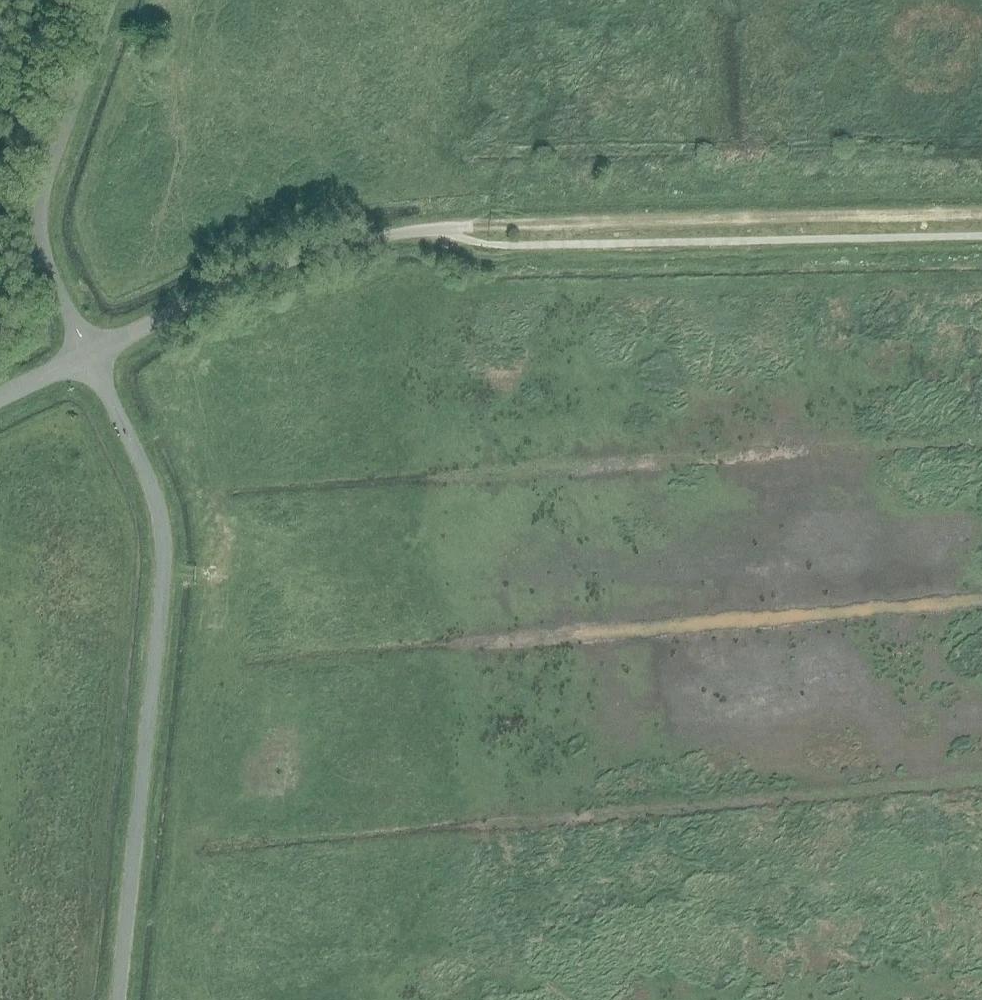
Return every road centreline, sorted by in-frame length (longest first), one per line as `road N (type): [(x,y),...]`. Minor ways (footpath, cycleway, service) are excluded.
road 1 (unclassified): [(116,999),(164,535),(137,450),(87,352)]
road 2 (track): [(472,228),(981,215)]
road 3 (unclassified): [(87,352),(304,255),(472,228)]
road 4 (unclassified): [(87,352),(38,209),(110,0)]

